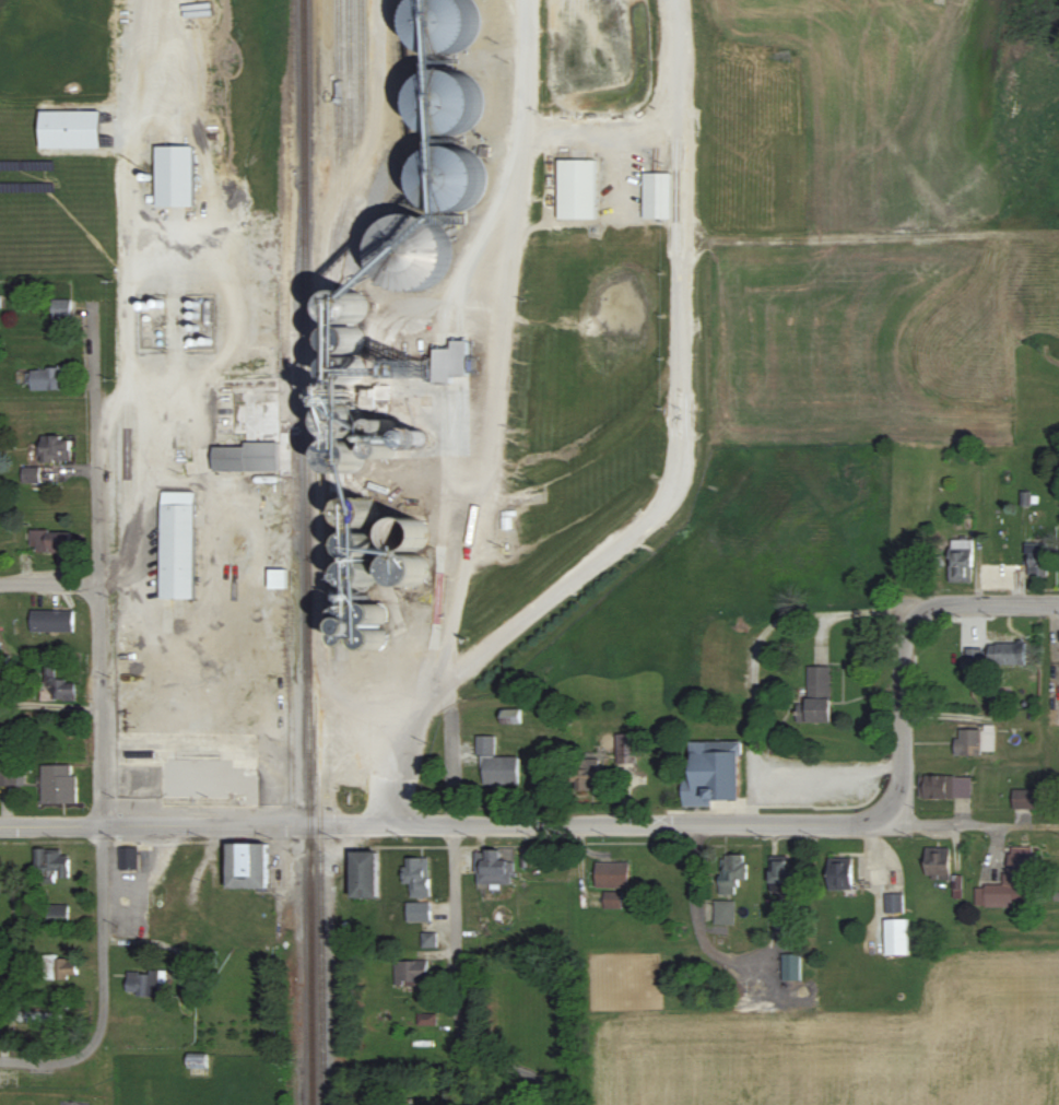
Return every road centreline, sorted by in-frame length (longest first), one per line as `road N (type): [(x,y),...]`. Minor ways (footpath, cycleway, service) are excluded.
road 1 (residential): [(103,826),(95,309)]
road 2 (residential): [(0,827),(455,826)]
road 3 (residential): [(455,826),(902,826)]
road 4 (residential): [(0,1064),(79,1059),(98,1038),(103,826)]
road 5 (residential): [(456,508),(455,826)]
road 6 (residential): [(774,825),(768,1054)]
road 7 (residential): [(902,826),(904,642),(920,610)]
road 8 (residential): [(920,610),(1058,606)]

